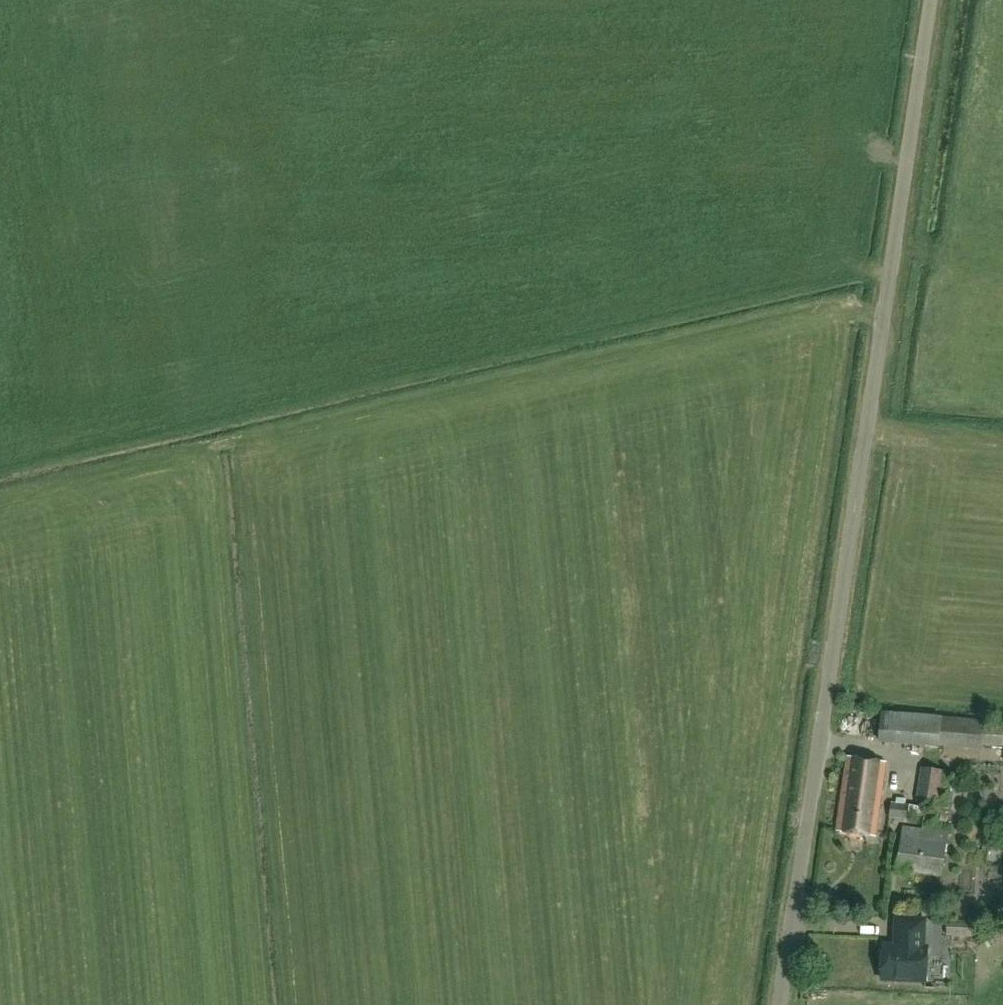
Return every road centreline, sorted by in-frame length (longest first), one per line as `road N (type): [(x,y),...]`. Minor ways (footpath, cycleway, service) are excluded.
road 1 (unclassified): [(780,1004),(931,0)]

